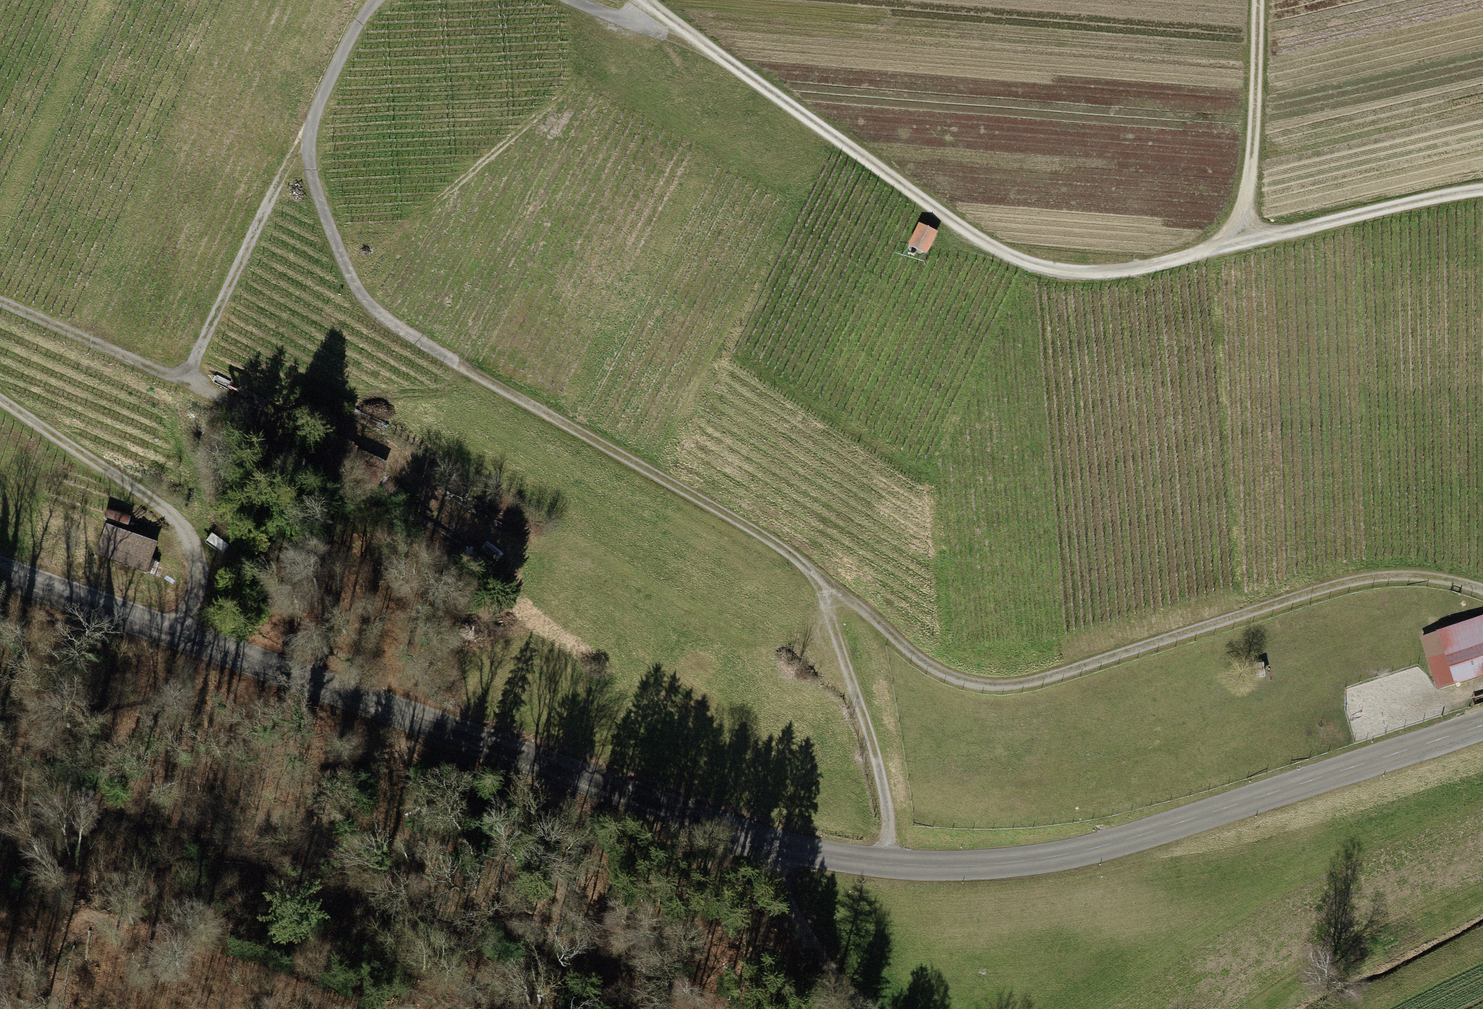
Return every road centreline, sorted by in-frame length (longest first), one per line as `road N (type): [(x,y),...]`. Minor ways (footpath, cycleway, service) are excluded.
road 1 (tertiary): [(1482,719),(1117,840),(992,863),(880,864),(754,844),(0,562)]
road 2 (track): [(667,15),(1001,255),(1034,267),(1101,275),(1482,191)]
road 3 (track): [(818,583),(779,544),(391,325),(353,283),(312,183),(307,137),(353,30),(376,0)]
road 4 (track): [(1482,591),(1380,570),(1030,683),(989,685),(923,662),(860,606),(818,583)]
road 5 (track): [(0,396),(170,518),(190,554),(191,581),(176,624)]
road 6 (track): [(880,864),(877,779),(818,583)]
road 7 (track): [(185,381),(292,153),(307,137)]
road 8 (track): [(0,303),(247,411)]
road 9 (track): [(1241,243),(1258,0)]
road 10 (track): [(852,1008),(777,900),(754,844)]

